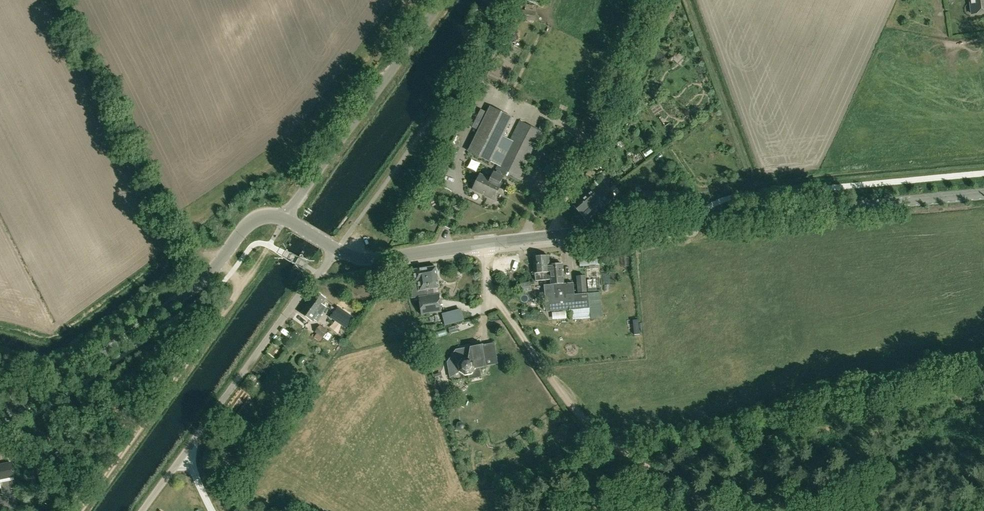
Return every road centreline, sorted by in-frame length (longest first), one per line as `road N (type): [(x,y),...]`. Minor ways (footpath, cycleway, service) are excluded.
road 1 (secondary): [(337,249),(373,259),(983,194)]
road 2 (track): [(731,510),(639,462),(579,416),(492,293),(484,252)]
road 3 (secondary): [(0,420),(158,315),(208,275),(250,223),(285,218)]
road 4 (unclassified): [(141,510),(337,249)]
road 5 (track): [(80,510),(269,245)]
road 6 (unclassified): [(285,218),(442,0)]
road 7 (track): [(659,0),(552,235)]

